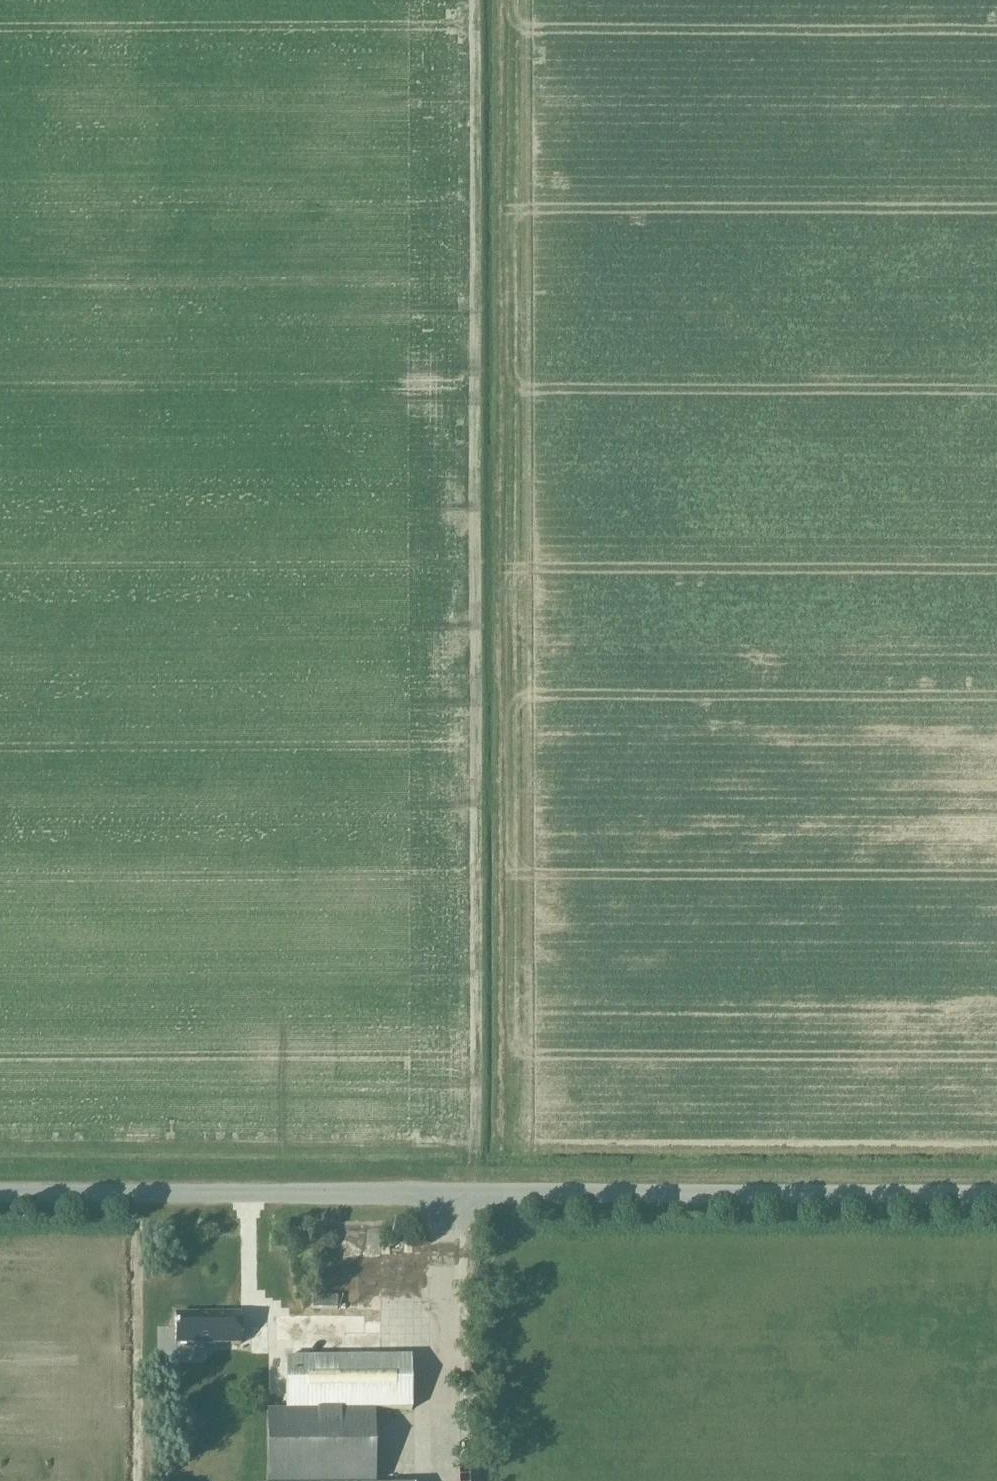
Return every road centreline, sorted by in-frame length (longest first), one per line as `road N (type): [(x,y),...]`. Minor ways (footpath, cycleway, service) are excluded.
road 1 (unclassified): [(996,1193),(0,1193)]

